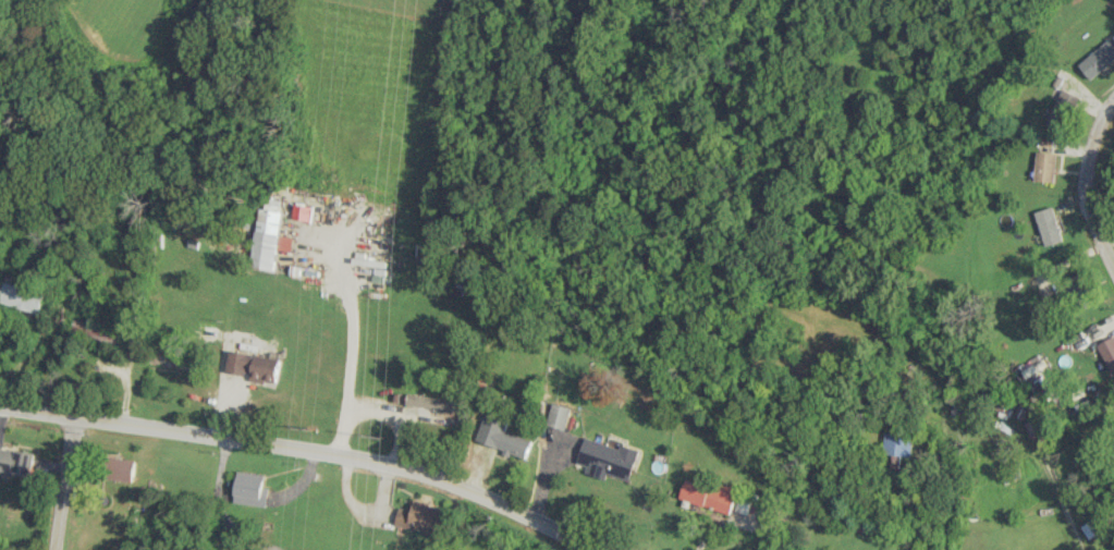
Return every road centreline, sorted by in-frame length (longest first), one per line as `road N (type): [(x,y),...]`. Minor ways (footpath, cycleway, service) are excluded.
road 1 (residential): [(0,405),(401,467),(598,549)]
road 2 (residential): [(1083,549),(1036,451),(943,426)]
road 3 (residential): [(1113,266),(1088,197),(1092,148),(1113,104)]
road 4 (residential): [(71,415),(53,549)]

